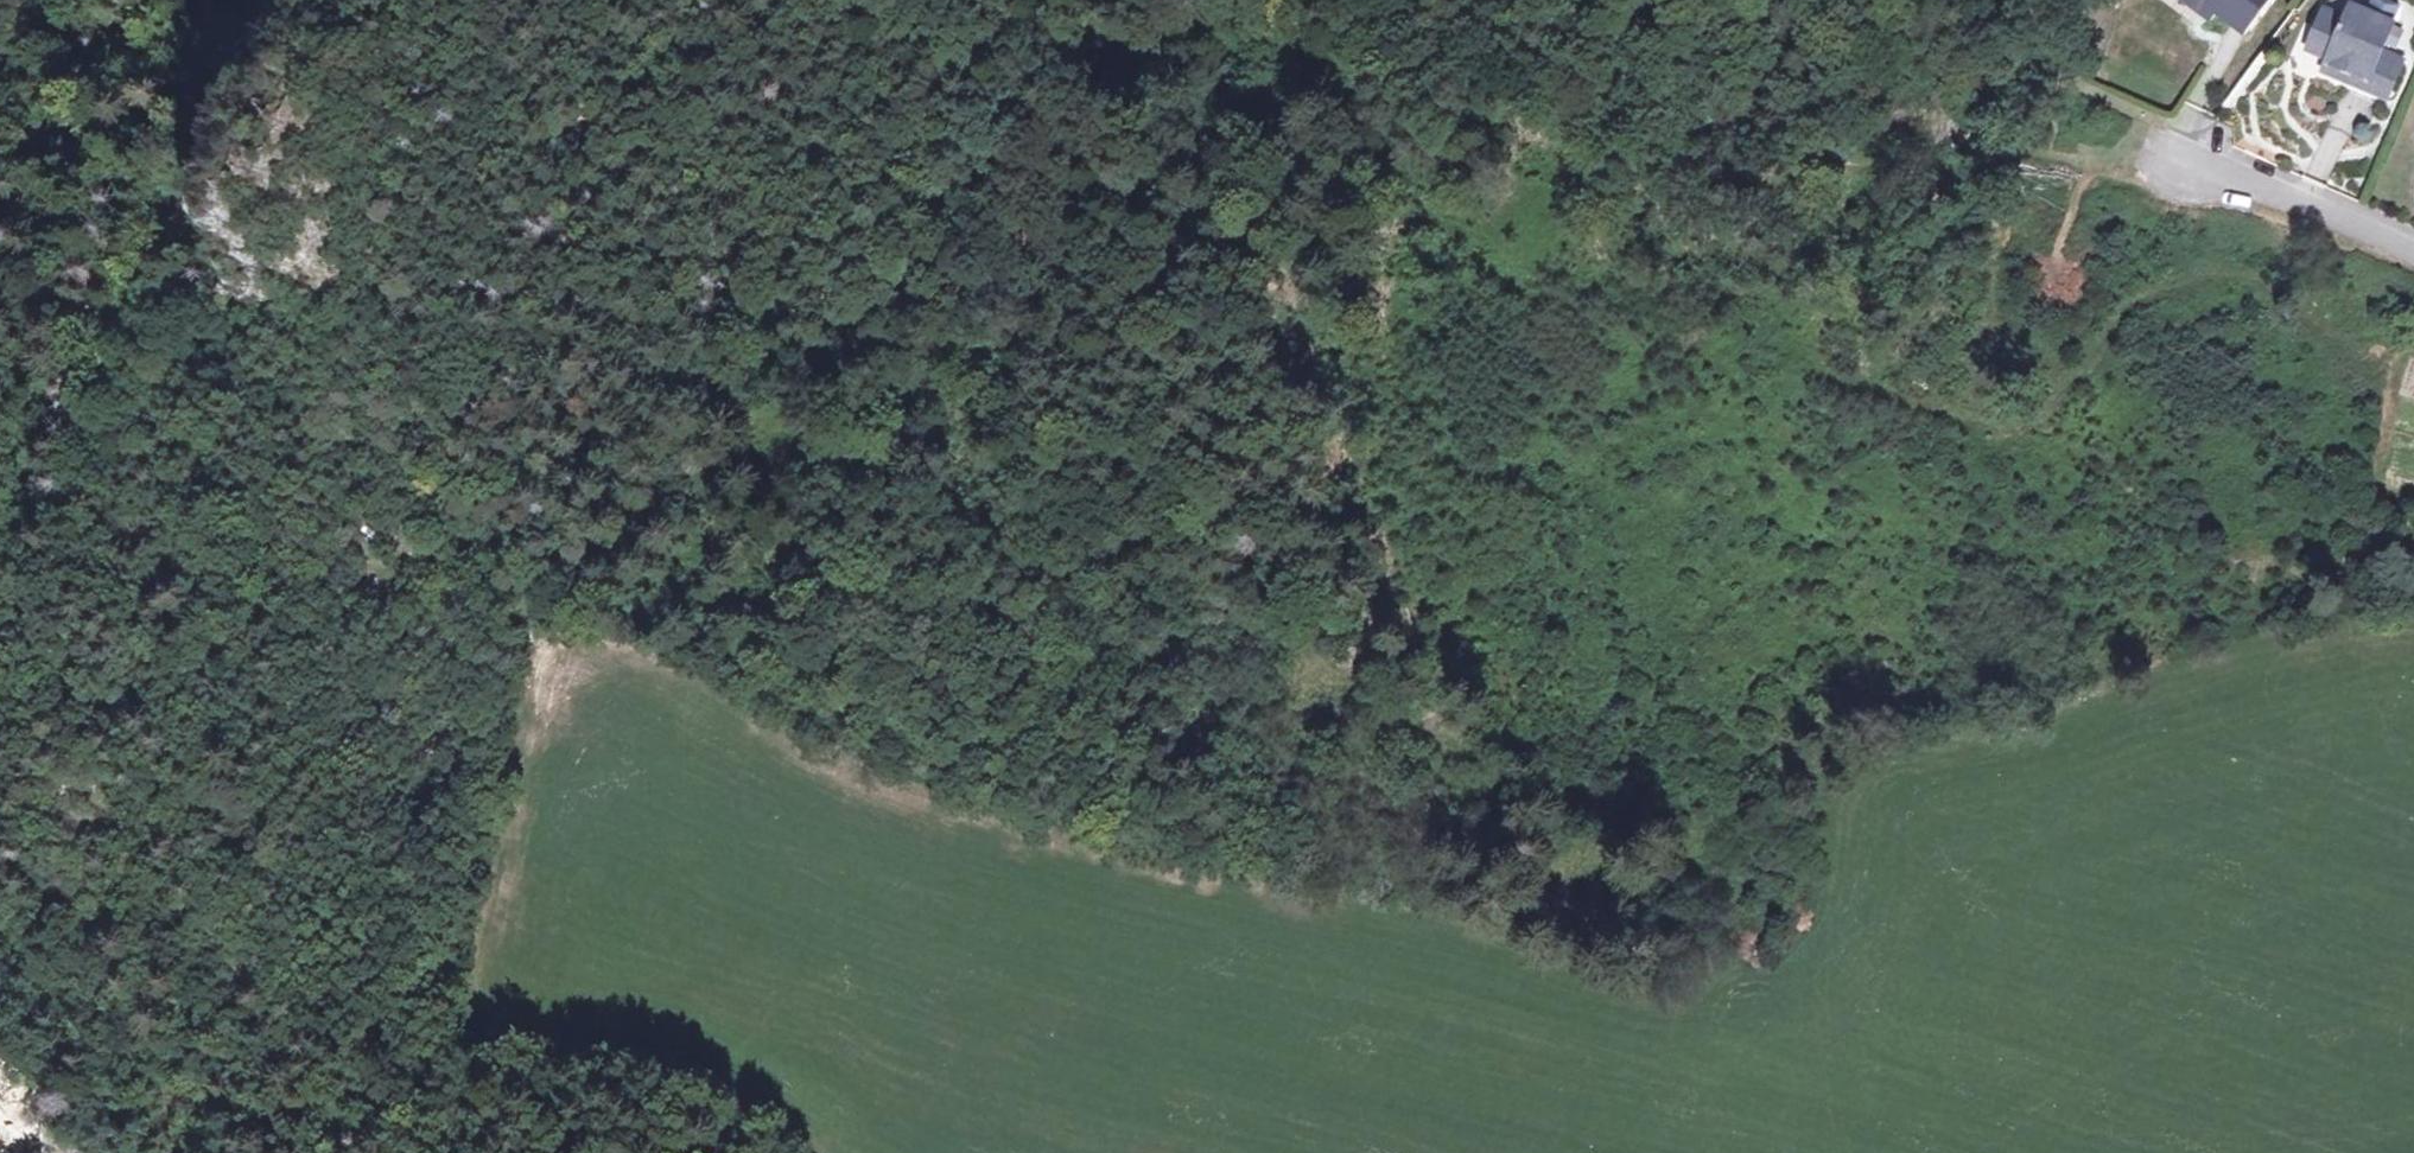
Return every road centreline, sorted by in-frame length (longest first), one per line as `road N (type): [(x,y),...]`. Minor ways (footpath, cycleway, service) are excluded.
road 1 (residential): [(2413,245),(2174,145)]

